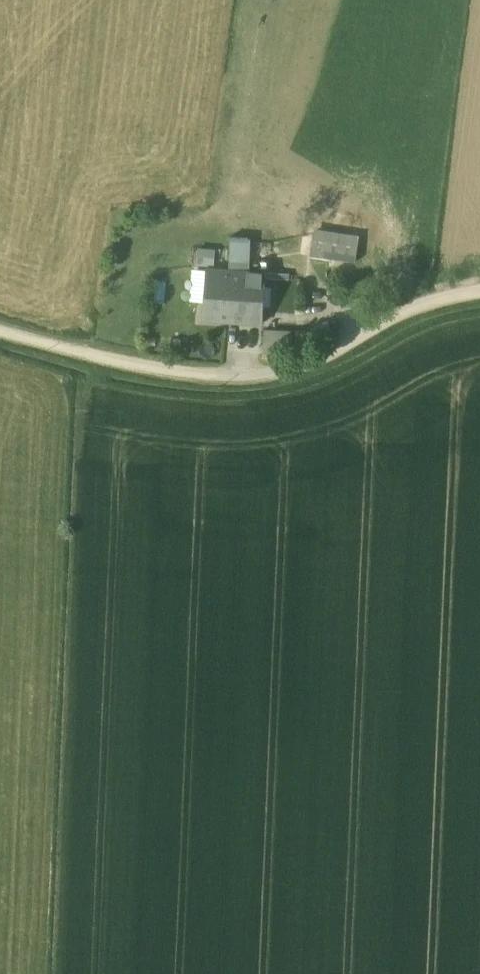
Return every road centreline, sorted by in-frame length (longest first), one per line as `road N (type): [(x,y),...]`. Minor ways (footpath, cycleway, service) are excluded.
road 1 (unclassified): [(0,324),(165,365),(255,373),(309,360),(429,295),(479,283)]

